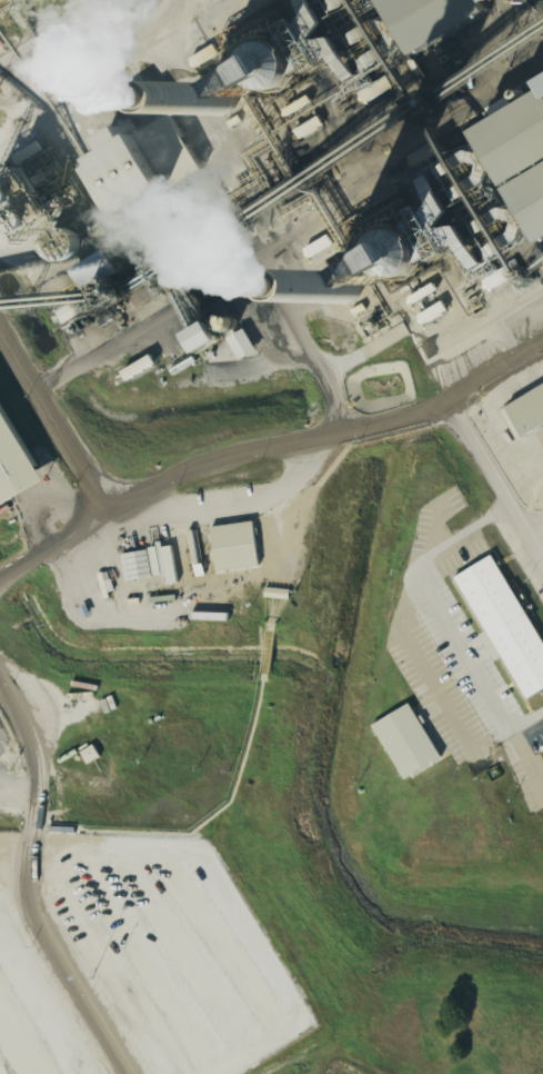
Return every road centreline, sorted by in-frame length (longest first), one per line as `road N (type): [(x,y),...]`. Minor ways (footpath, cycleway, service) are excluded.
road 1 (residential): [(452,402),(542,555)]

